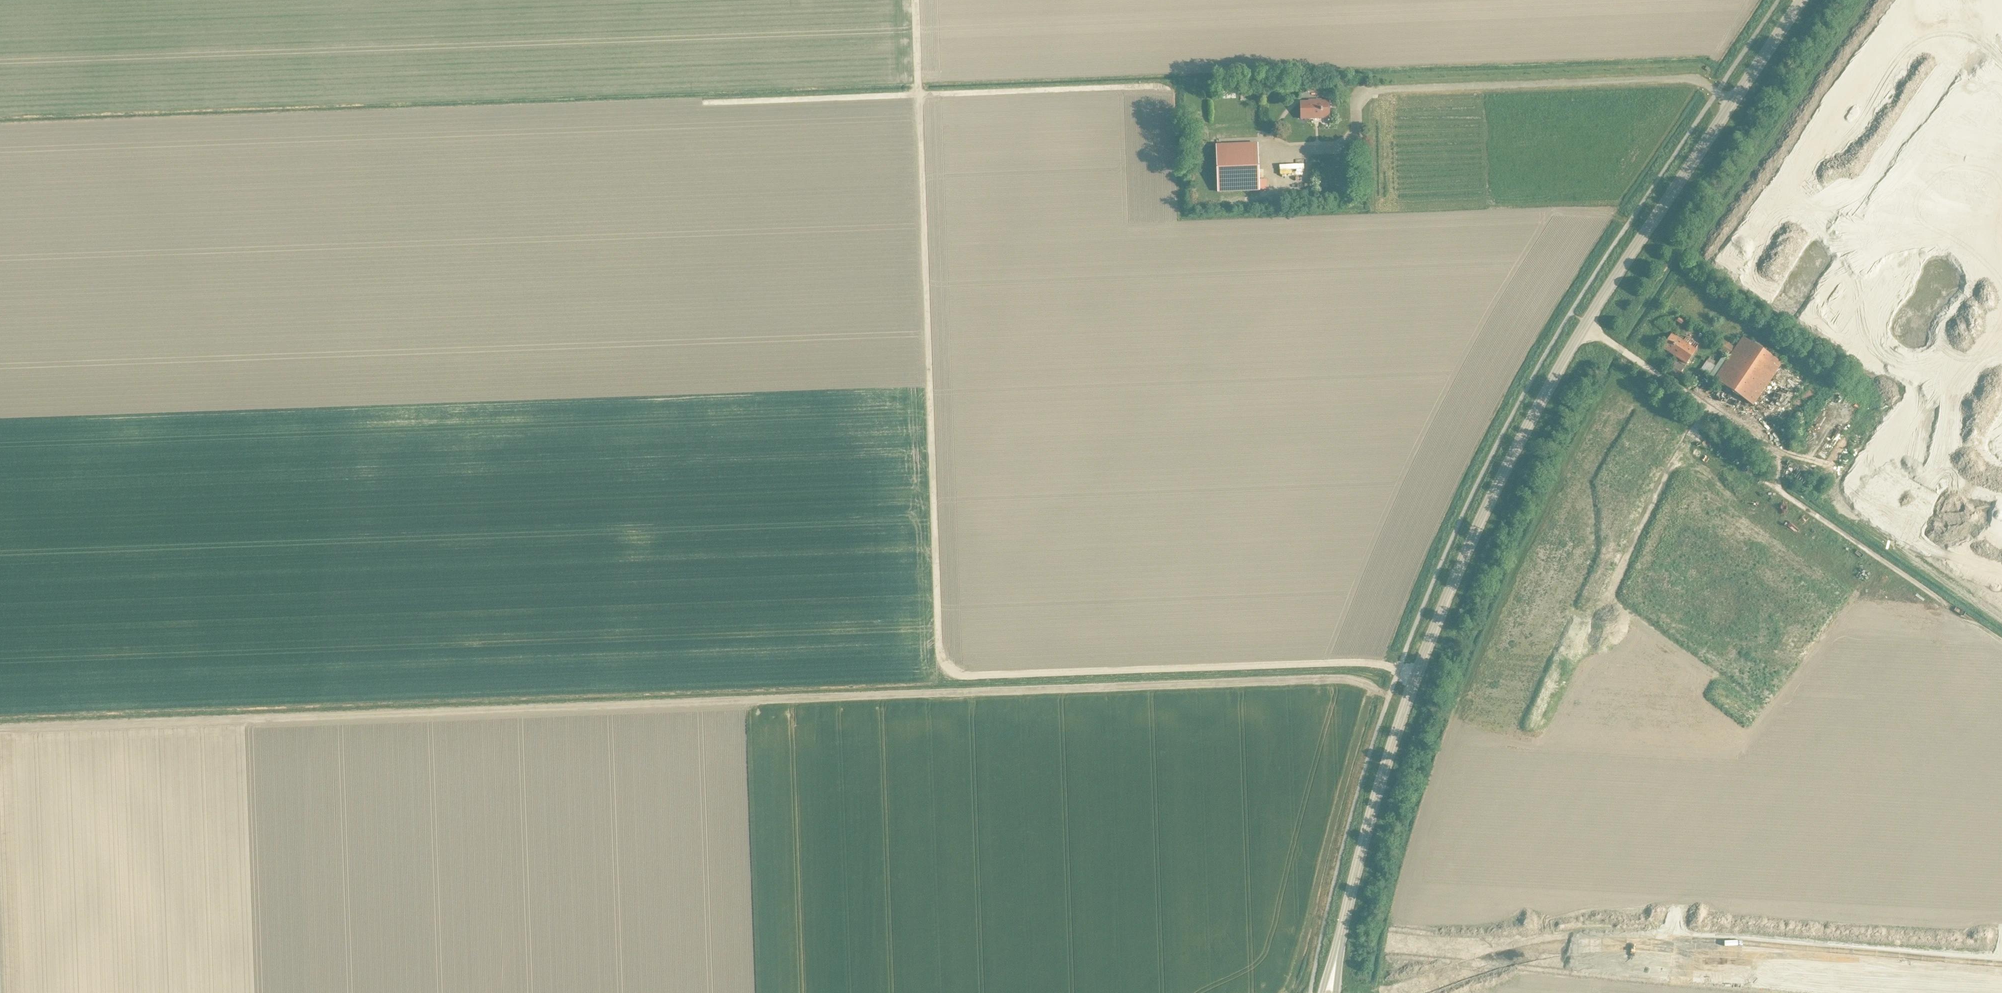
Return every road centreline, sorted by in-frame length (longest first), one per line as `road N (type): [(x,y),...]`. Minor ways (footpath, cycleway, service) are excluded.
road 1 (track): [(1411,678),(1376,663),(960,676),(940,658),(913,0)]
road 2 (unclassified): [(1333,973),(1411,678),(1483,492),(1542,385),(1800,0)]
road 3 (track): [(708,103),(1152,86),(1171,93)]
road 4 (residential): [(1551,948),(1559,787),(1590,692),(1675,519)]
road 5 (residential): [(2001,969),(1684,946),(1551,948)]
road 6 (residential): [(2001,678),(1939,637),(1675,519)]
road 7 (residential): [(1857,249),(1771,376),(1839,434),(1928,468)]
road 8 (residential): [(1551,948),(1395,992)]
road 9 (residential): [(1929,141),(1857,249)]
road 10 (residential): [(2001,245),(1929,141)]
road 11 (residential): [(2001,369),(1928,468)]

